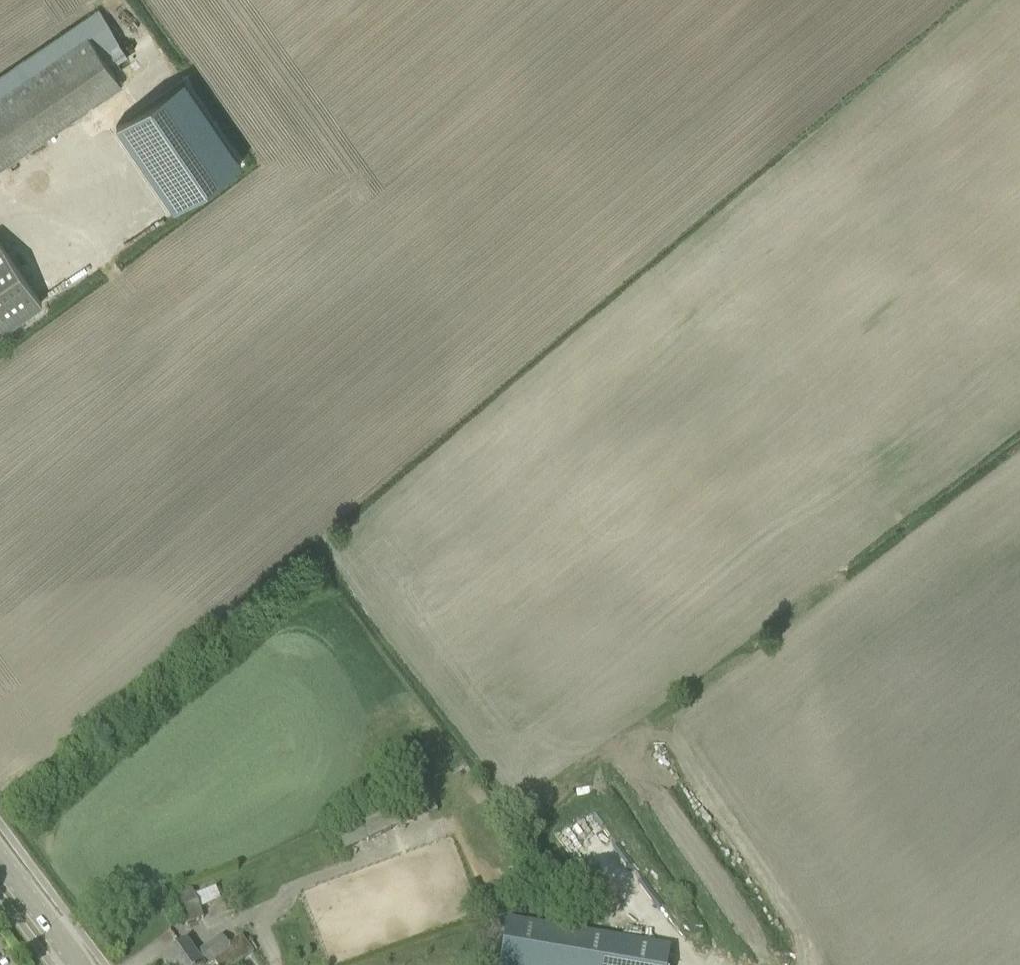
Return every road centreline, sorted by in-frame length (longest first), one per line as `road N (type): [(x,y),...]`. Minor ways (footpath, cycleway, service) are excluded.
road 1 (tertiary): [(80,964),(0,857)]

